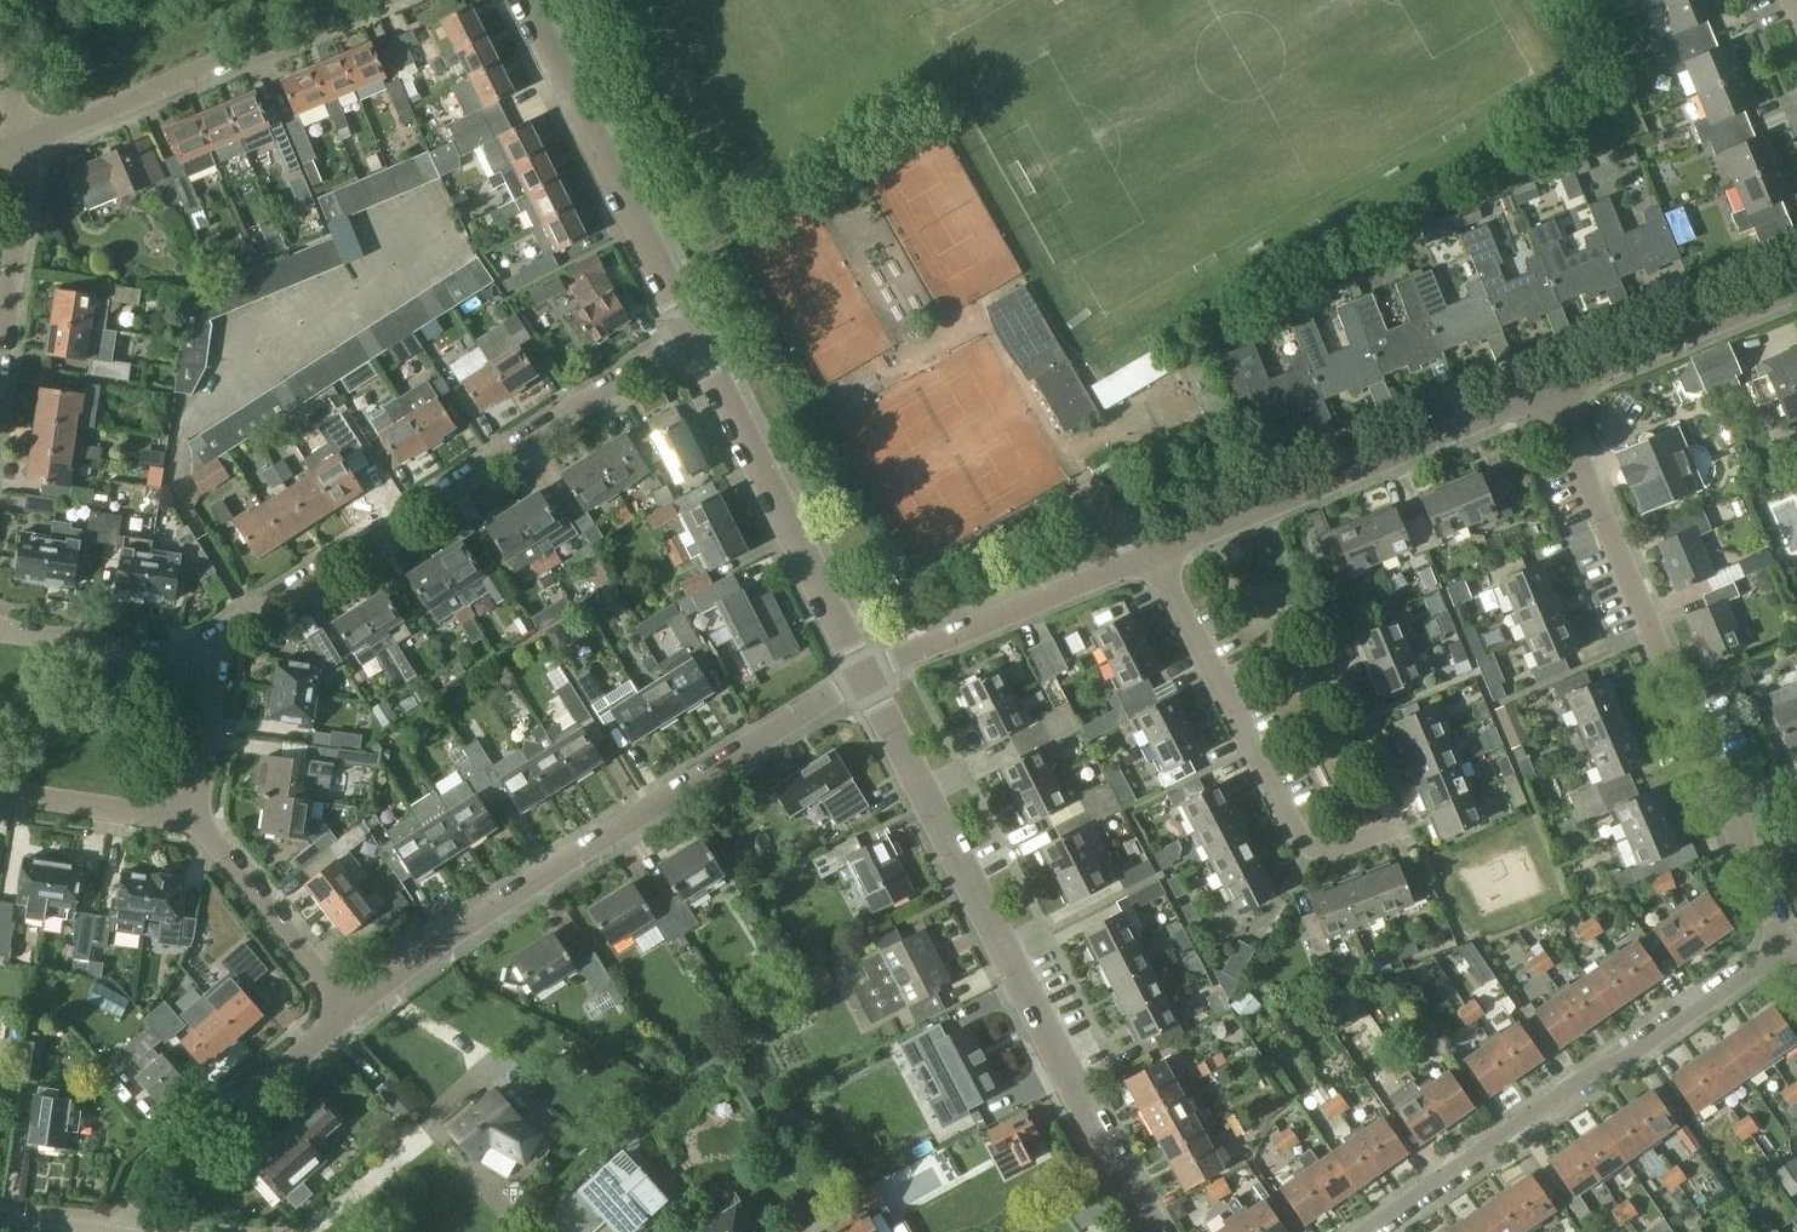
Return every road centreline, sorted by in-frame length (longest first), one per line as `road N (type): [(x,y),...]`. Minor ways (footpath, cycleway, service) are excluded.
road 1 (residential): [(864,675),(1155,1231)]
road 2 (residential): [(363,1011),(529,885),(864,675)]
road 3 (residential): [(690,342),(265,612),(227,638),(215,663)]
road 4 (residential): [(1789,940),(1359,1231)]
road 5 (residential): [(1548,393),(1733,801)]
road 6 (residential): [(1398,822),(1308,859),(1156,553)]
road 7 (residential): [(1156,553),(1548,393)]
road 8 (residential): [(690,342),(524,0)]
road 9 (residential): [(382,0),(30,142)]
road 10 (residential): [(864,675),(690,342)]
road 11 (residential): [(123,1231),(154,1173),(363,1011)]
road 12 (residential): [(864,675),(946,632),(1156,553)]
road 13 (residential): [(1548,393),(1796,282)]
road 14 (residential): [(196,823),(363,1011)]
road 15 (residential): [(0,634),(215,663)]
road 16 (residential): [(0,351),(30,142)]
road 17 (residential): [(0,795),(196,823)]
road 18 (residential): [(215,663),(196,823)]
road 19 (residential): [(1733,801),(1789,940)]

